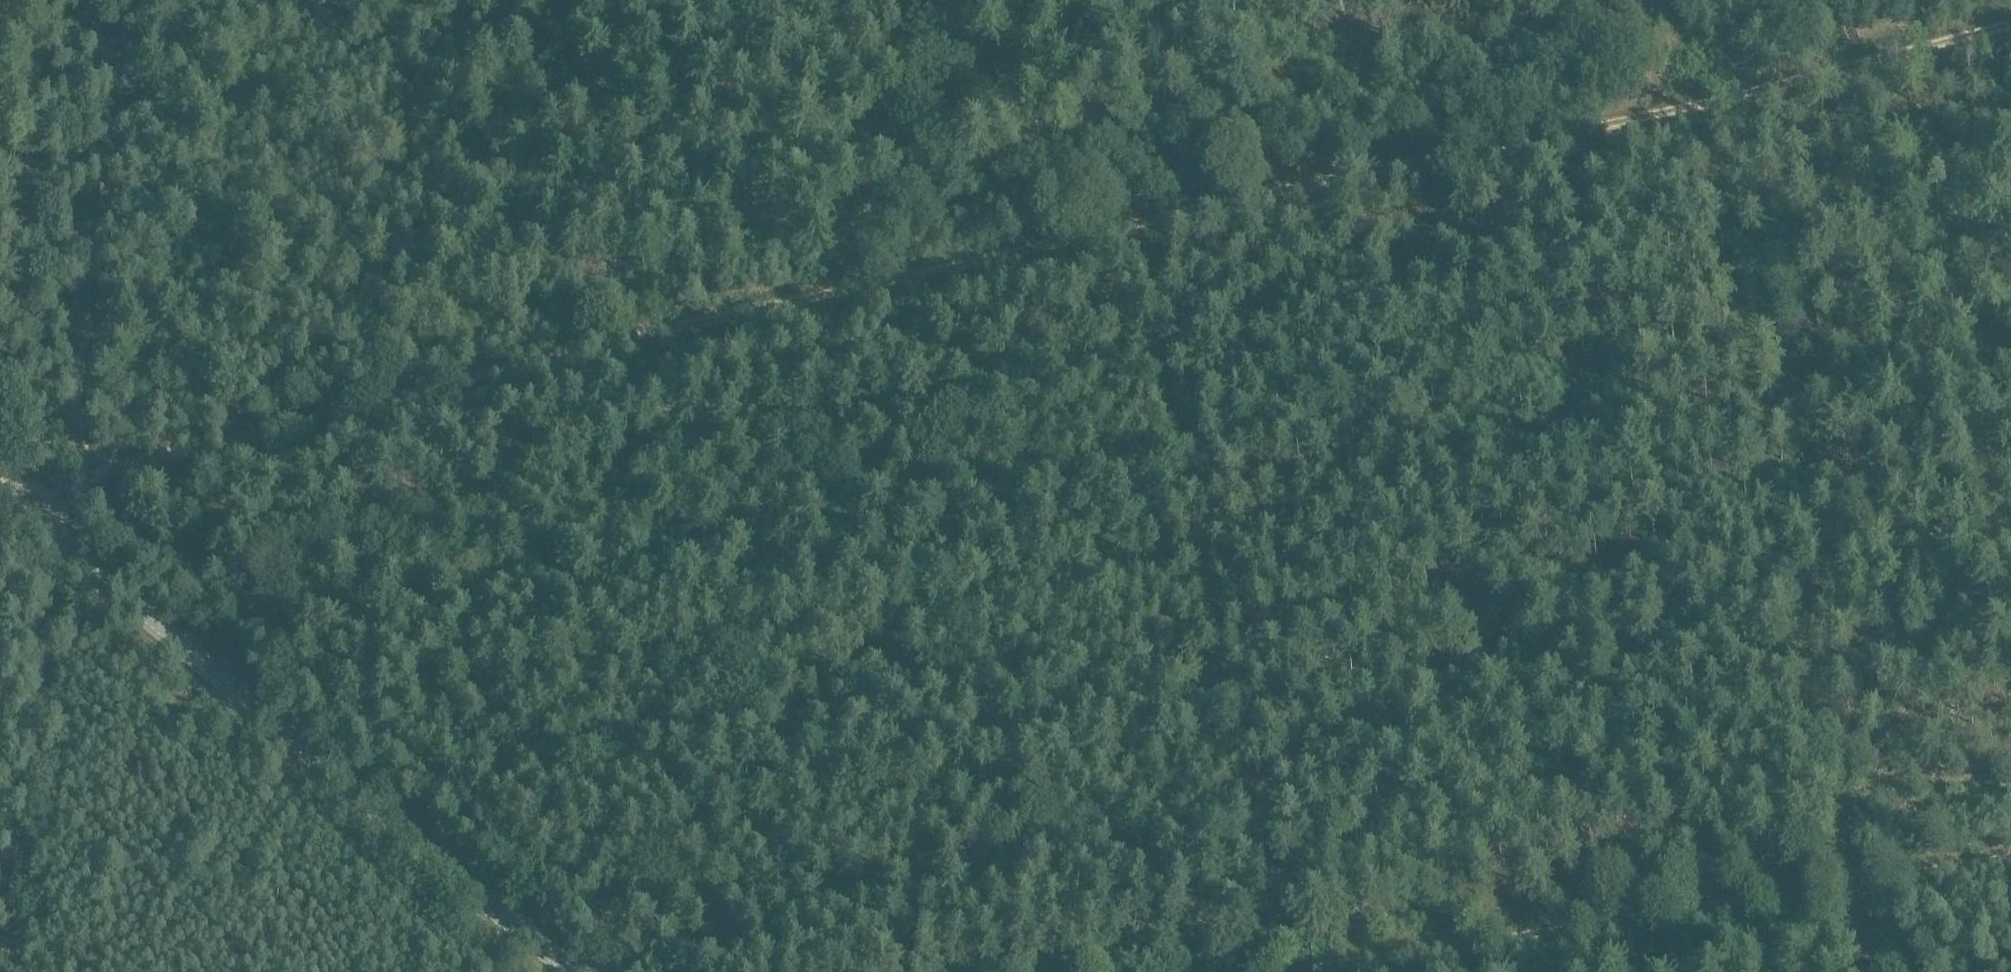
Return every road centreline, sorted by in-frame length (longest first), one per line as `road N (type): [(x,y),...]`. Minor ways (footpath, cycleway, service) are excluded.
road 1 (track): [(2010,23),(1693,106),(1376,171),(780,316),(78,467),(49,535)]
road 2 (track): [(1693,106),(1869,971)]
road 3 (track): [(660,971),(78,467),(0,427)]
road 4 (track): [(1255,971),(1264,903),(1141,257),(1156,223)]
road 5 (unclassified): [(581,971),(0,494)]
road 6 (track): [(1299,971),(2010,857)]
road 7 (track): [(78,467),(131,0)]
road 8 (track): [(66,549),(11,971)]
road 9 (track): [(1376,171),(1338,0)]

